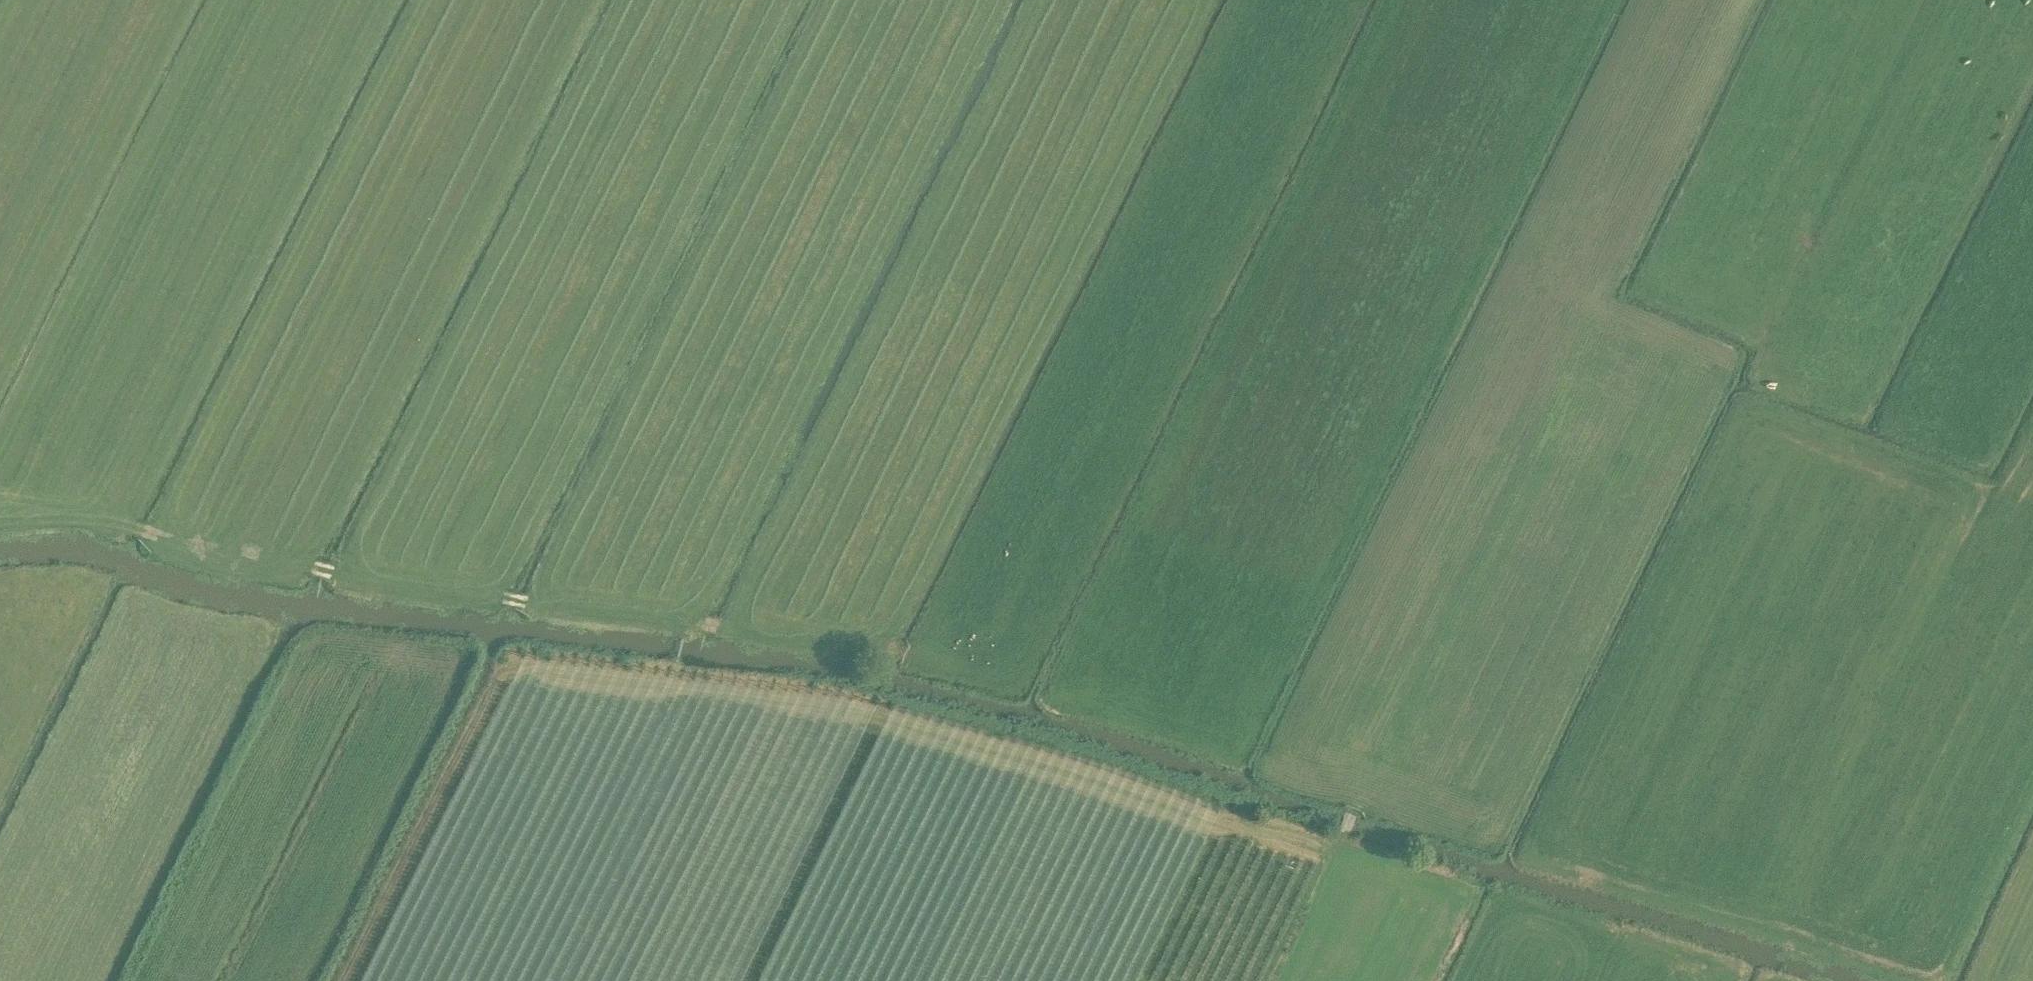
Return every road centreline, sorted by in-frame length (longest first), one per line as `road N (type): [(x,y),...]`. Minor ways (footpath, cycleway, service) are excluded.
road 1 (track): [(1746,0),(1355,814)]
road 2 (track): [(1444,888),(1225,820),(1144,980)]

